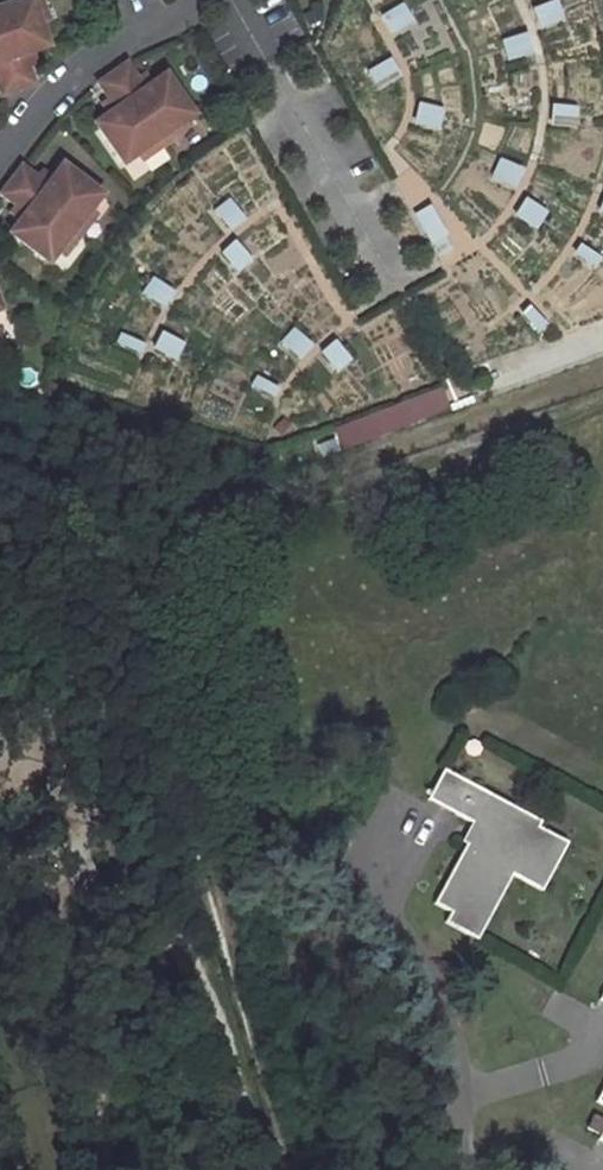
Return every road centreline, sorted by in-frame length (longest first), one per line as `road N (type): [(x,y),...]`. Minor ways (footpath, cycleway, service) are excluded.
road 1 (unclassified): [(232,0),(394,283)]
road 2 (residential): [(195,0),(115,42),(0,155)]

